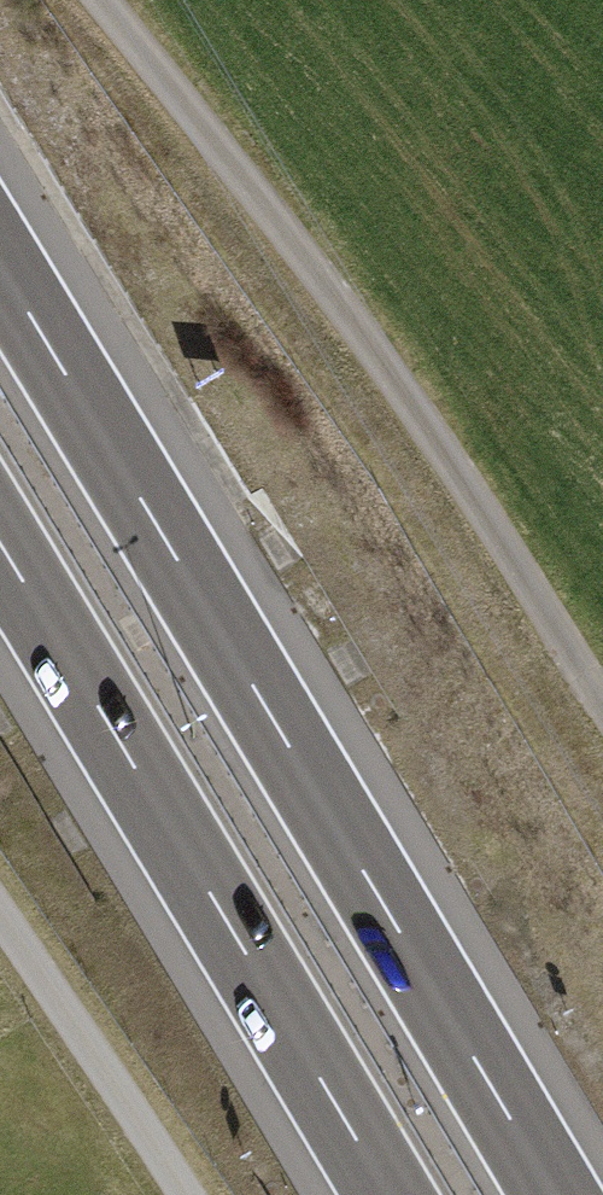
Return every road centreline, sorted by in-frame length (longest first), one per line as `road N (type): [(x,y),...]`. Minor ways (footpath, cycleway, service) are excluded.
road 1 (motorway): [(556,1194),(0,265)]
road 2 (track): [(602,705),(477,501),(325,286),(101,0)]
road 3 (motorway): [(0,544),(389,1194)]
road 4 (track): [(0,932),(176,1194)]

